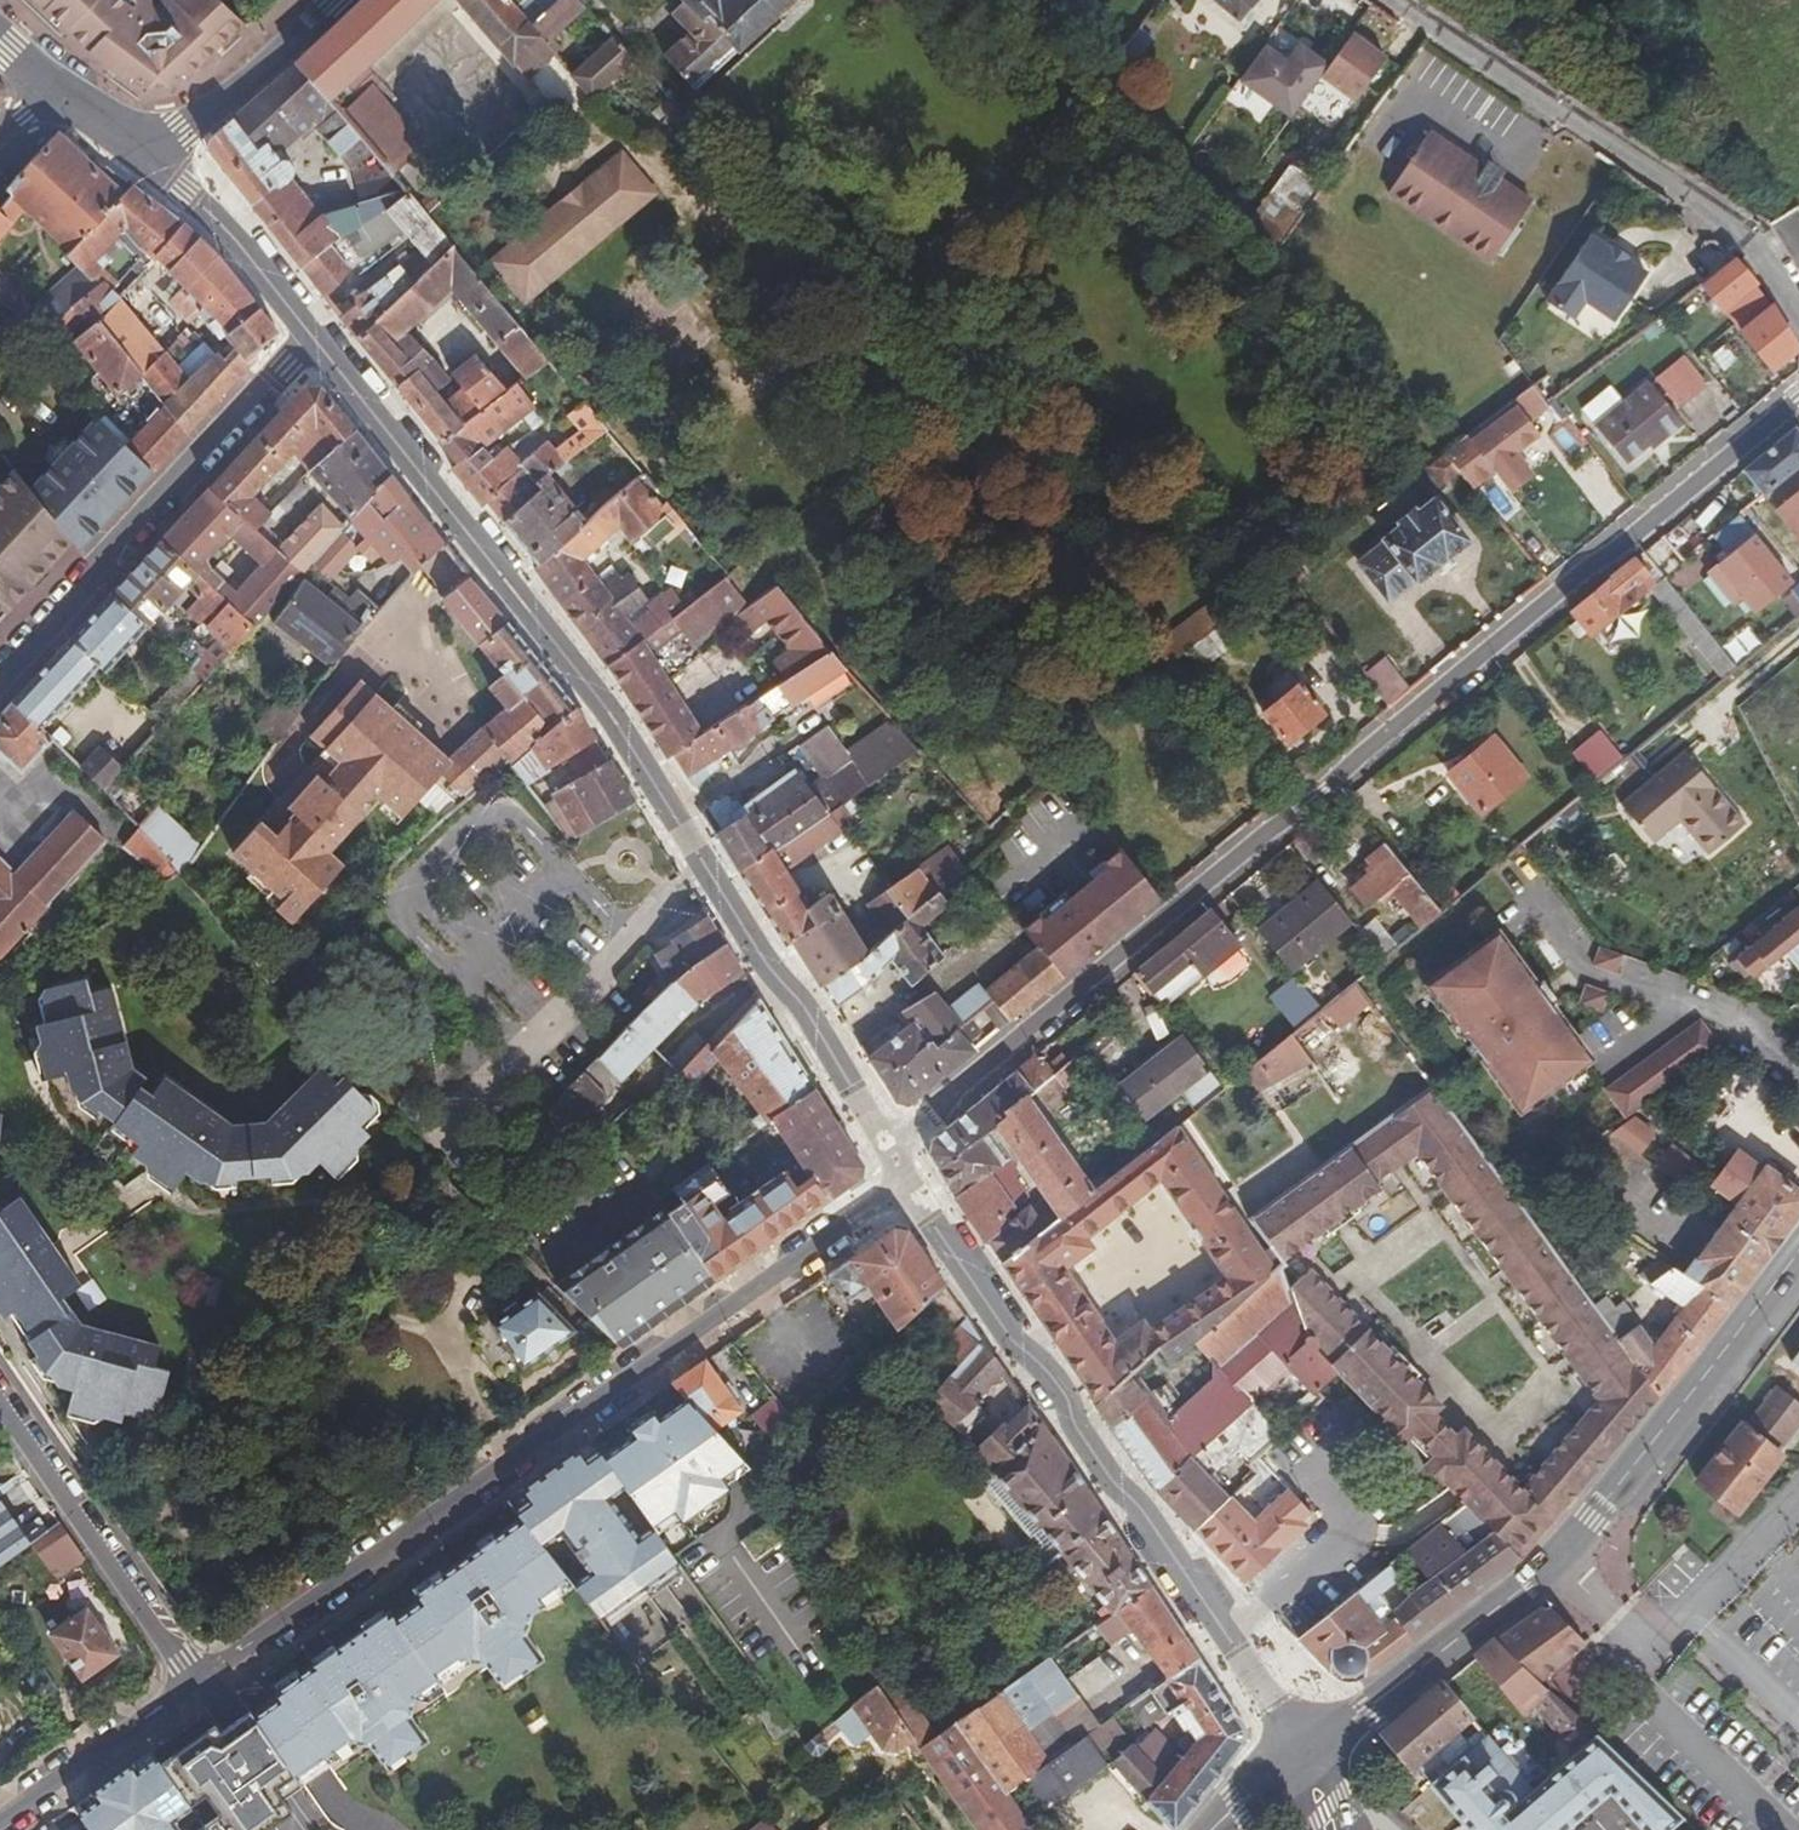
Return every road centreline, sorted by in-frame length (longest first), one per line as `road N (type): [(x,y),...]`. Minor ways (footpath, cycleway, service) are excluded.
road 1 (residential): [(887,1151),(1798,390)]
road 2 (residential): [(313,331),(599,699),(887,1151)]
road 3 (residential): [(904,1182),(190,1681)]
road 4 (secondary): [(1798,1252),(1594,1518),(1367,1708),(1303,1750)]
road 5 (residential): [(904,1182),(1303,1750)]
road 6 (residential): [(1395,0),(1760,239),(1798,304)]
road 7 (residential): [(313,331),(0,680)]
road 8 (residential): [(190,1681),(0,1402)]
road 9 (residential): [(154,154),(313,331)]
road 10 (residential): [(331,0),(154,154)]
road 11 (residential): [(0,1817),(190,1681)]

